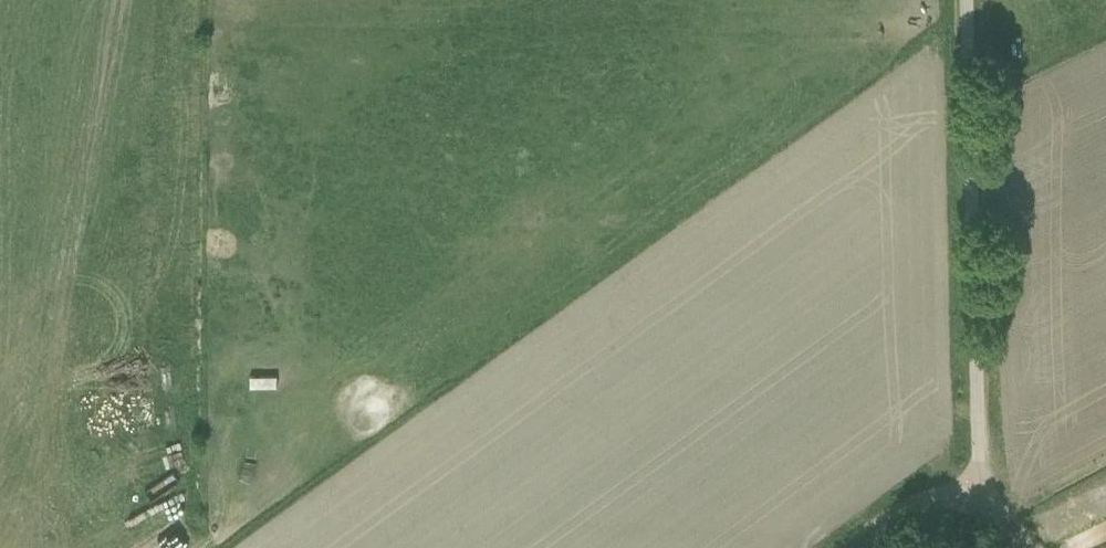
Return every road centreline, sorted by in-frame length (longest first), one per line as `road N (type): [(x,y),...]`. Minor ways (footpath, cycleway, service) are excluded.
road 1 (unclassified): [(966,0),(975,497)]
road 2 (unclassified): [(975,497),(934,495),(906,505),(844,547)]

